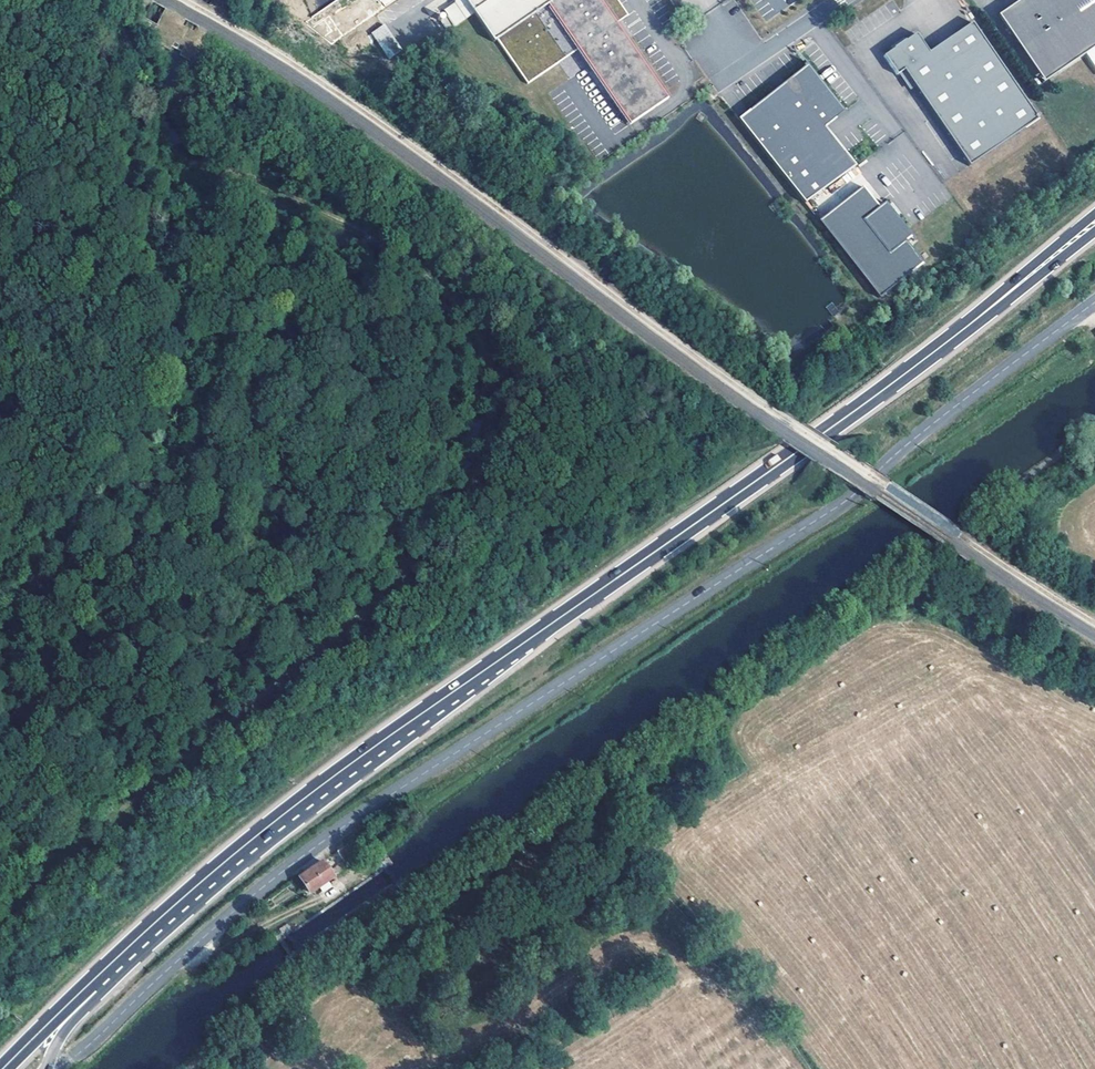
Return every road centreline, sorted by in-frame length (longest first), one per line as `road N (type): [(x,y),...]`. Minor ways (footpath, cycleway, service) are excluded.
road 1 (tertiary): [(1094,303),(937,420),(845,502),(461,750),(245,902),(63,1068)]
road 2 (primary): [(183,898),(289,810),(900,379),(1094,223)]
road 3 (primary): [(4,1068),(183,898)]
road 4 (primary): [(47,1068),(74,1023),(183,898)]
road 5 (residential): [(841,0),(768,50),(715,45)]

